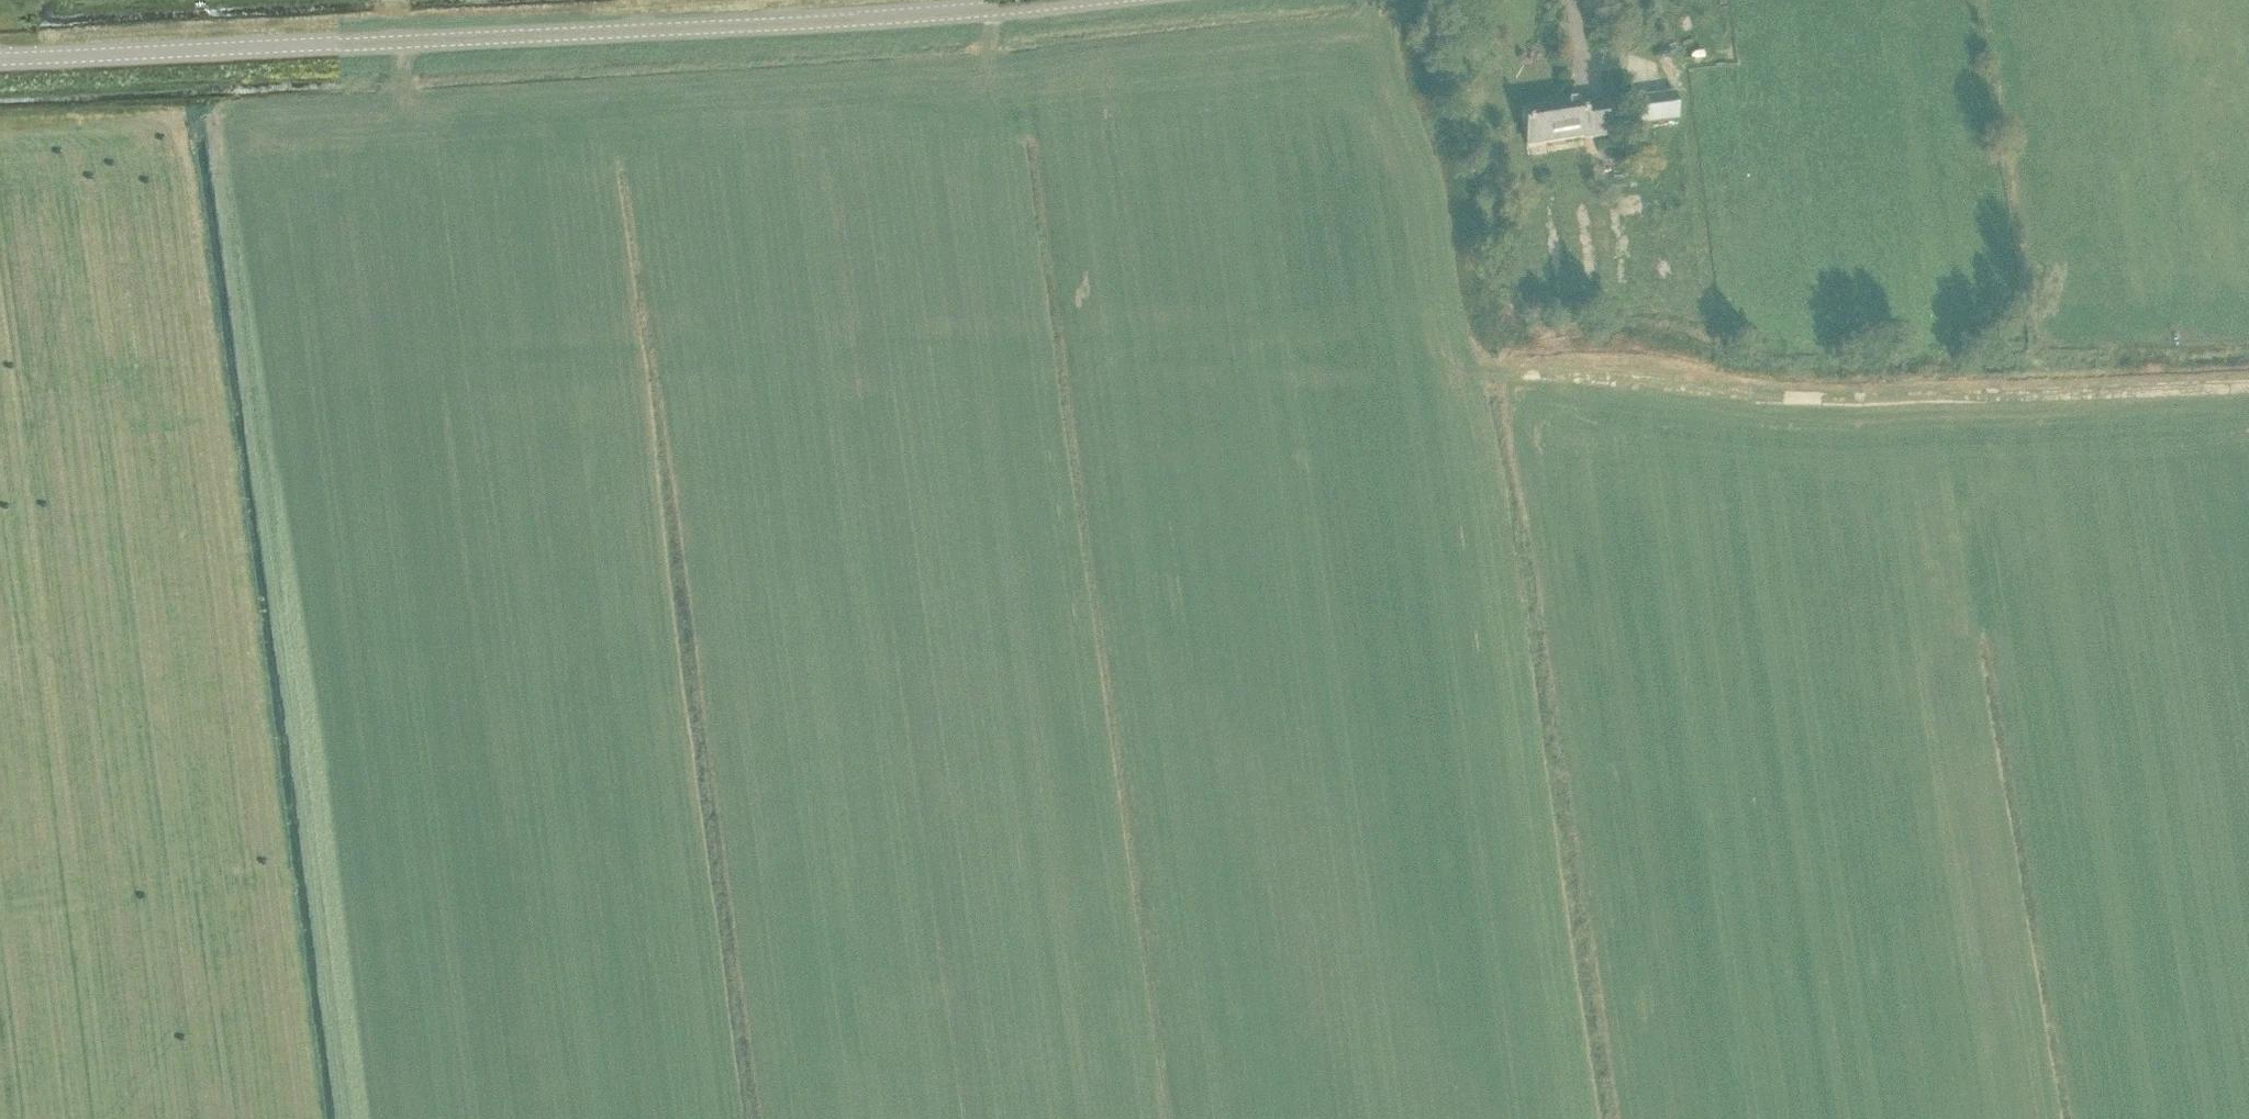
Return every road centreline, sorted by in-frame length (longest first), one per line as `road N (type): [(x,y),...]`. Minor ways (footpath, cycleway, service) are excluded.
road 1 (tertiary): [(0,64),(1102,0)]

